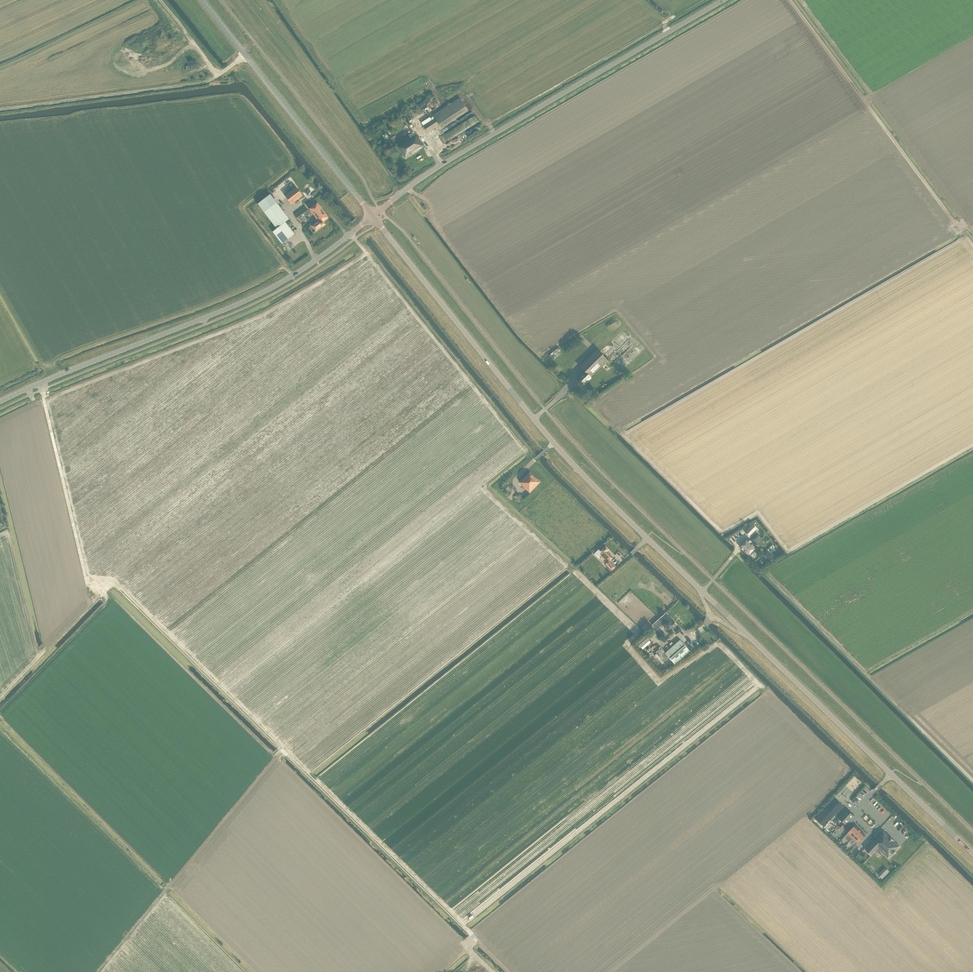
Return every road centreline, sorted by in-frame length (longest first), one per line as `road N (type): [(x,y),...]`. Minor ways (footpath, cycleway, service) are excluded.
road 1 (tertiary): [(972,853),(580,473),(374,216)]
road 2 (track): [(0,698),(114,584),(477,942),(468,950)]
road 3 (track): [(101,596),(468,950)]
road 4 (track): [(291,277),(242,211),(291,163),(244,101),(0,127)]
road 5 (tertiary): [(0,402),(262,294),(374,216)]
road 6 (unclassified): [(374,216),(458,156),(724,0)]
road 7 (tertiary): [(374,216),(201,0)]
road 8 (track): [(0,110),(218,77)]
road 9 (track): [(101,596),(86,581),(42,391)]

